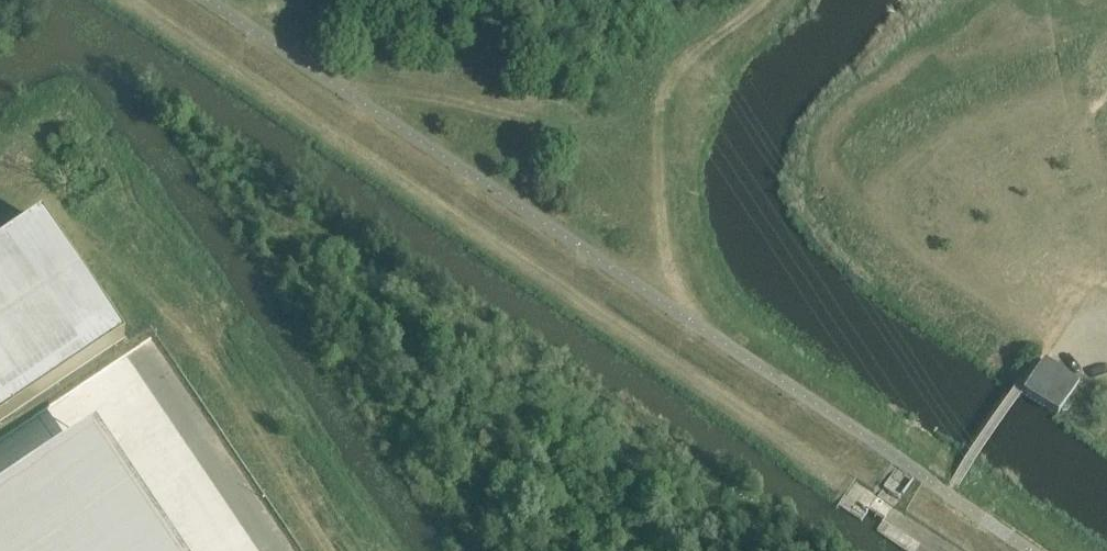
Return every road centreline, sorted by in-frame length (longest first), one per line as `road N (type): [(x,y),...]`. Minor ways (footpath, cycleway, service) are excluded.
road 1 (track): [(121,0),(832,471)]
road 2 (track): [(777,0),(754,26),(718,35),(662,65),(628,114),(601,130),(416,94),(343,90)]
road 3 (track): [(540,120),(600,170),(652,236),(681,315)]
road 4 (track): [(451,103),(393,67),(336,0)]

